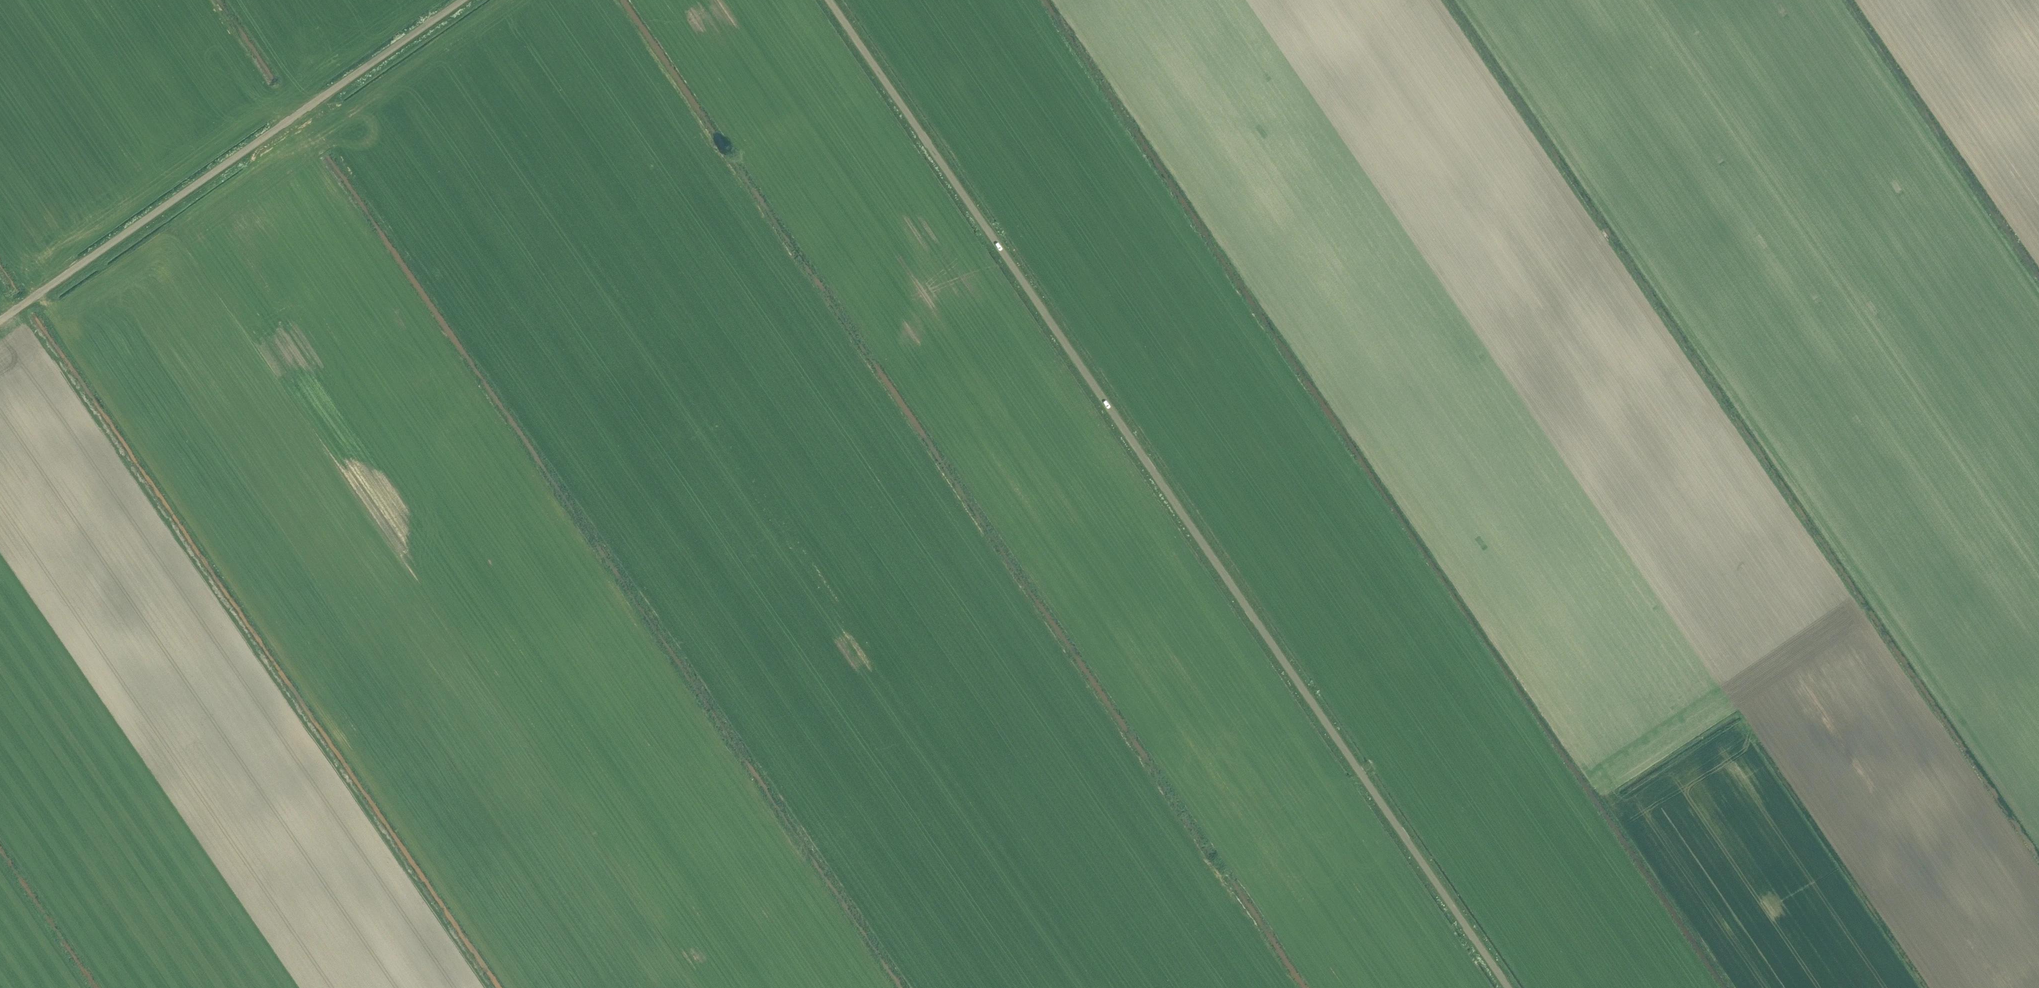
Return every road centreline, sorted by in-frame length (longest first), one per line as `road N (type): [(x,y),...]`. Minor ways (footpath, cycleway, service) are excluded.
road 1 (unclassified): [(830,0),(1509,987)]
road 2 (unclassified): [(0,320),(462,0)]

